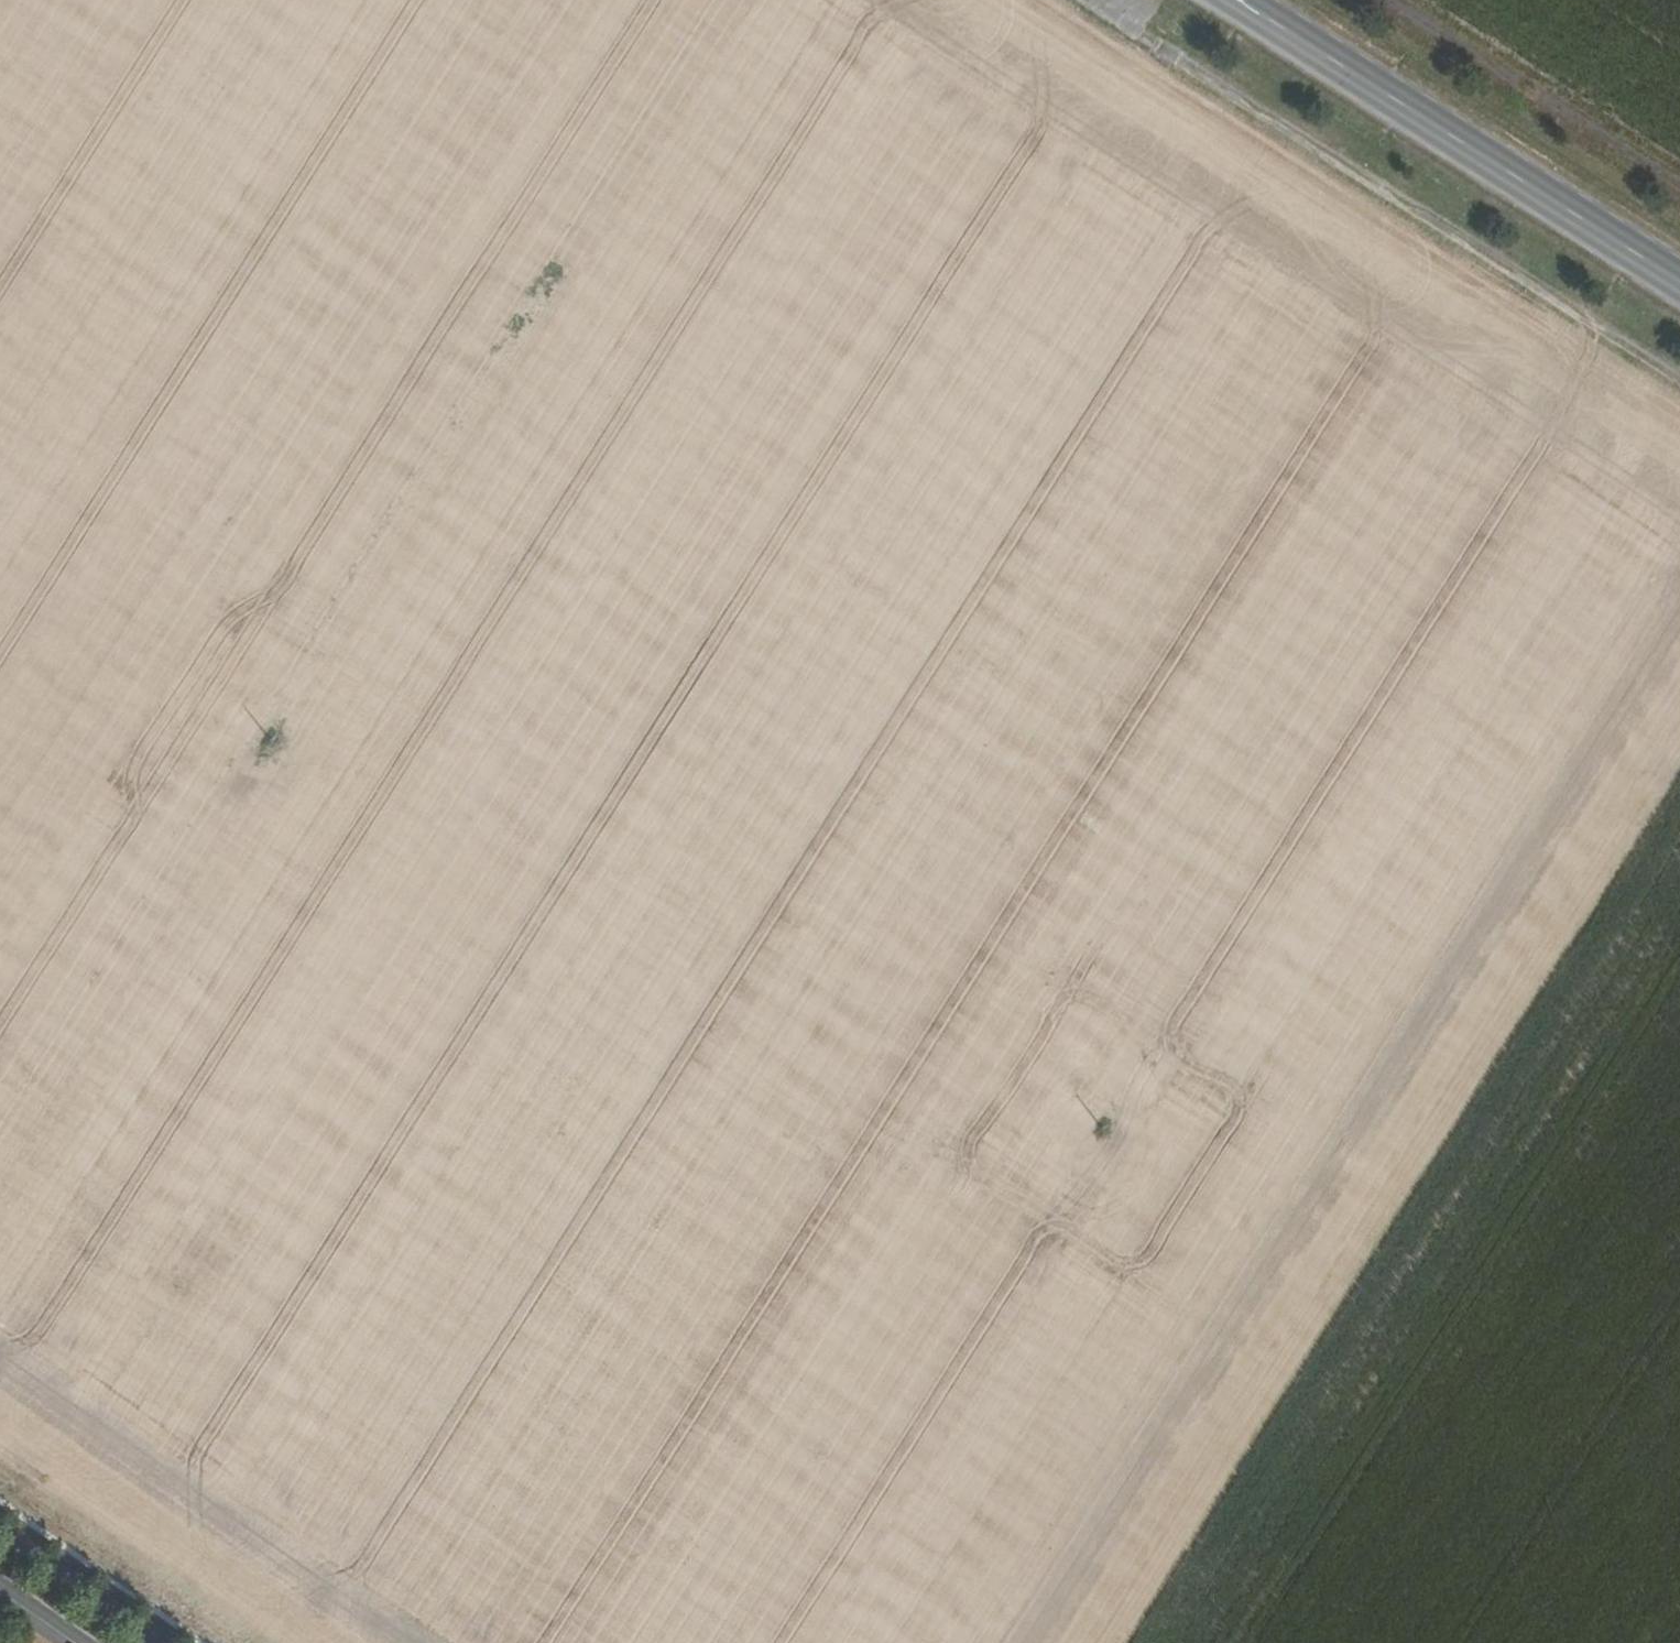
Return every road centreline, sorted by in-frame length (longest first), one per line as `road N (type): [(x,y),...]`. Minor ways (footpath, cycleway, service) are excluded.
road 1 (track): [(1088,0),(1679,376)]
road 2 (secondary): [(1234,0),(1679,284)]
road 3 (track): [(1388,0),(1679,186)]

